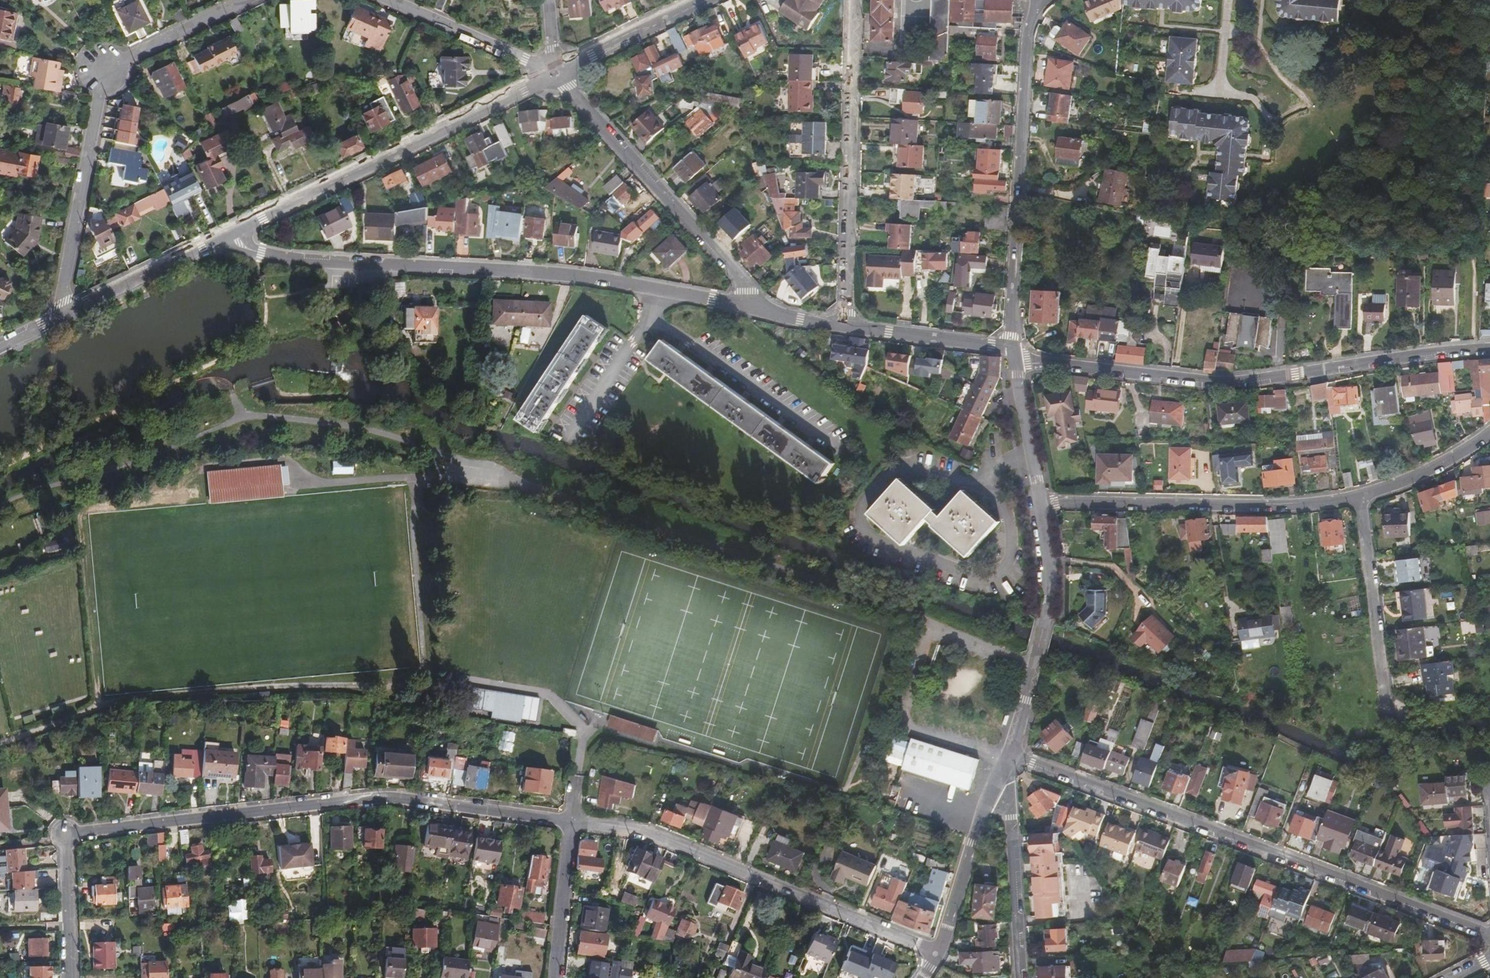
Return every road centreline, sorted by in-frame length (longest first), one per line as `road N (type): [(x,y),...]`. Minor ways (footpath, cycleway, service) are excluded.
road 1 (residential): [(572,822),(364,797),(63,834),(71,977)]
road 2 (track): [(0,743),(113,699),(299,685),(471,681),(522,693),(584,723)]
road 3 (residential): [(224,236),(260,254),(585,281),(745,307)]
road 4 (residential): [(1489,939),(1011,756)]
road 5 (residential): [(1489,348),(1221,384),(1046,363),(1011,350)]
road 6 (track): [(286,461),(201,468),(194,496),(82,513),(95,705)]
road 7 (residential): [(54,320),(101,70),(243,0)]
road 8 (residential): [(938,954),(639,830),(572,822)]
road 9 (residential): [(224,236),(555,73)]
road 10 (residential): [(1011,350),(1025,48),(1035,7)]
road 11 (residential): [(845,328),(852,0)]
road 12 (residential): [(1041,502),(1358,500)]
road 13 (residential): [(555,73),(743,283),(745,307)]
road 14 (residential): [(1041,502),(1049,597),(1011,756)]
road 15 (residential): [(1358,500),(1389,732)]
road 16 (track): [(394,685),(425,666),(411,478)]
road 17 (residential): [(1021,977),(1011,756)]
road 18 (residential): [(1011,756),(981,809),(938,954)]
road 19 (residential): [(54,320),(224,236)]
road 20 (residential): [(555,73),(386,0)]
road 21 (residential): [(845,328),(1011,350)]
road 22 (residential): [(555,73),(702,0)]
road 23 (residential): [(555,977),(572,822)]
road 24 (residential): [(1011,350),(1041,502)]
road 25 (residential): [(1358,500),(1415,478),(1489,433)]

